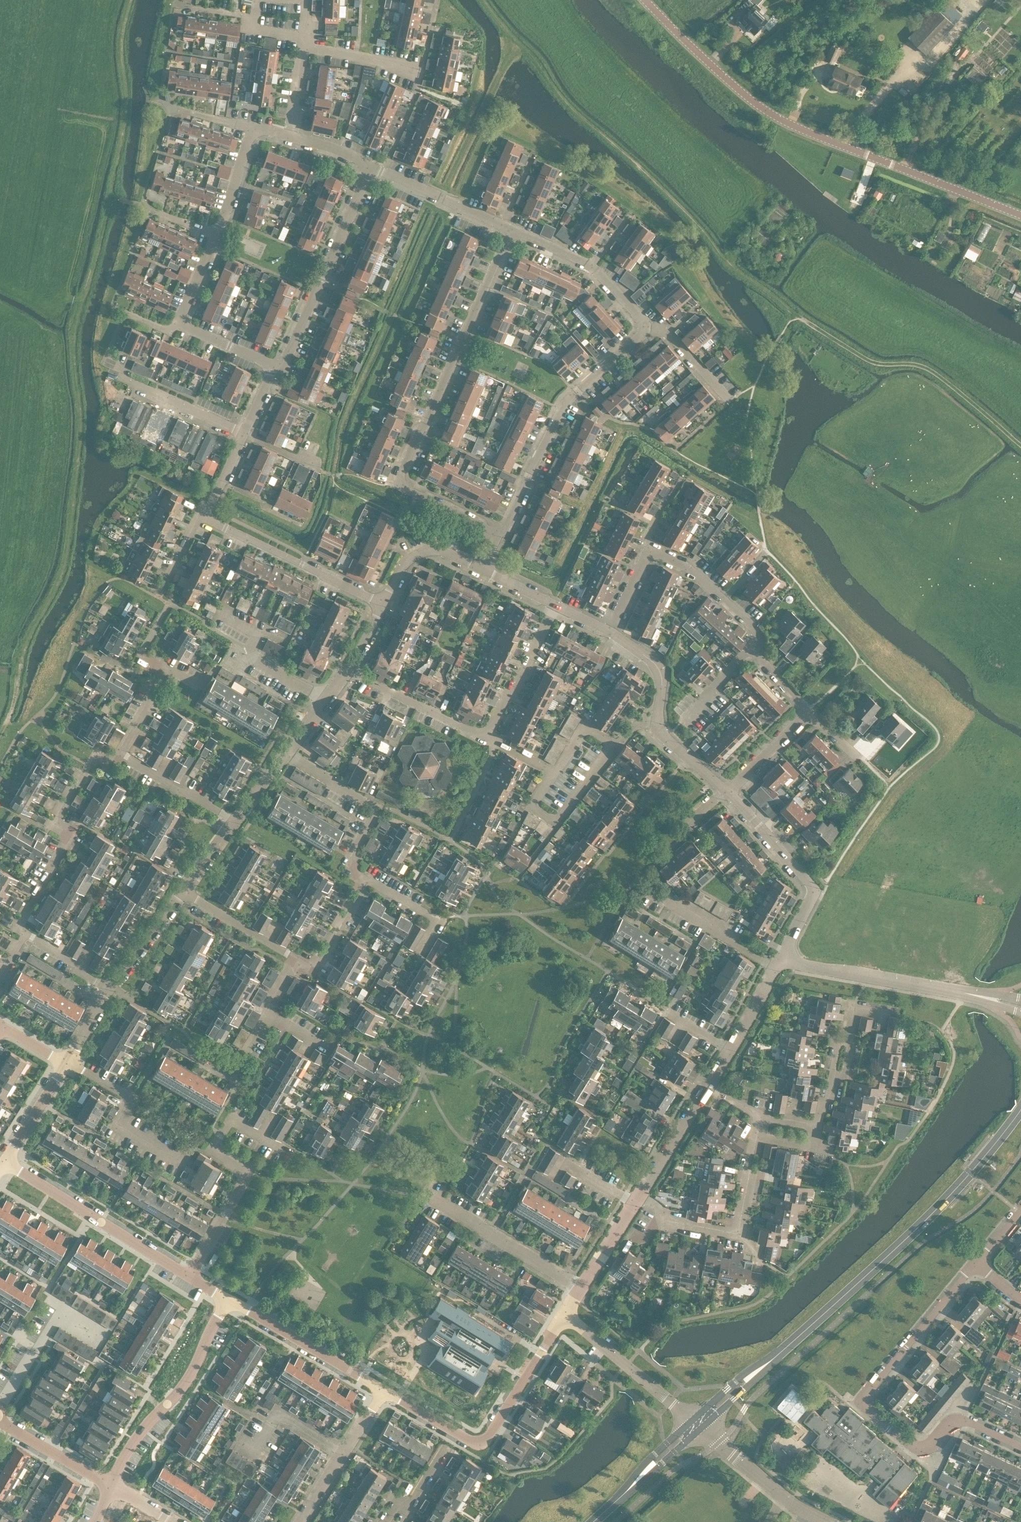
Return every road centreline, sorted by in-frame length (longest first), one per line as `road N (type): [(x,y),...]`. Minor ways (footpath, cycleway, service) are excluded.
road 1 (track): [(130,0),(110,205),(73,337),(80,433),(66,549),(61,577),(26,644),(0,737)]
road 2 (track): [(519,44),(342,423),(333,475)]
road 3 (secondary): [(698,1426),(923,1223),(1020,1109)]
road 4 (track): [(800,318),(726,264),(689,216),(560,96),(482,0)]
road 5 (tertiary): [(1020,215),(775,116),(644,0)]
road 6 (residential): [(499,536),(404,488),(401,476),(510,230)]
road 7 (residential): [(1020,1446),(956,1420),(918,1448),(864,1404),(974,1262)]
road 8 (track): [(1020,445),(926,368),(866,359),(800,318)]
road 9 (residential): [(499,536),(566,400),(643,326)]
road 10 (residential): [(187,1276),(247,1172),(215,1149),(229,1122),(285,1151)]
road 11 (residential): [(26,933),(18,928),(70,834),(55,825),(93,760),(119,752)]
road 12 (residential): [(758,646),(754,629),(695,573),(657,553),(646,558),(610,632)]
road 13 (residential): [(273,363),(286,359),(371,166)]
road 14 (residential): [(110,1485),(143,1429),(189,1376),(228,1300)]
road 15 (residential): [(616,744),(585,726),(536,808),(558,819),(594,771)]
road 16 (residential): [(187,1276),(4,1162)]
road 17 (residential): [(783,958),(812,892),(727,790)]
road 18 (residential): [(285,755),(377,810),(346,862),(368,882)]
road 19 (residential): [(273,363),(180,325),(216,235)]
road 20 (residential): [(382,603),(208,519)]
road 21 (residential): [(449,1429),(475,1442),(489,1435),(564,1314)]
road 22 (unclassified): [(964,993),(783,958)]
road 23 (unclassified): [(580,1289),(428,1194)]
road 24 (residential): [(383,1389),(228,1300)]
road 25 (unclassified): [(698,1426),(564,1314)]
road 26 (residential): [(180,1162),(116,1124),(125,1095),(67,1064)]
road 27 (residential): [(643,326),(590,266),(510,230)]
road 28 (residential): [(0,1406),(57,1315),(101,1336)]
road 29 (residential): [(300,1521),(383,1389)]
road 30 (residential): [(486,737),(347,671)]
road 31 (residential): [(510,230),(371,166)]
road 32 (residential): [(773,968),(645,890)]
road 33 (residential): [(486,737),(555,605)]
road 34 (residential): [(242,433),(122,377),(118,367)]
road 35 (residential): [(326,699),(257,660),(256,635),(223,615)]
road 36 (secondary): [(594,1521),(698,1426)]
road 37 (residential): [(298,962),(183,891)]
road 38 (residential): [(233,822),(119,752)]
road 39 (residential): [(708,1084),(773,968)]
road 40 (residential): [(639,1194),(708,1084)]
road 41 (residential): [(382,603),(402,565),(420,552),(433,548),(480,567)]
road 42 (residential): [(110,1485),(0,1421)]
road 43 (residential): [(110,989),(183,891)]
road 44 (residential): [(421,72),(303,47)]

